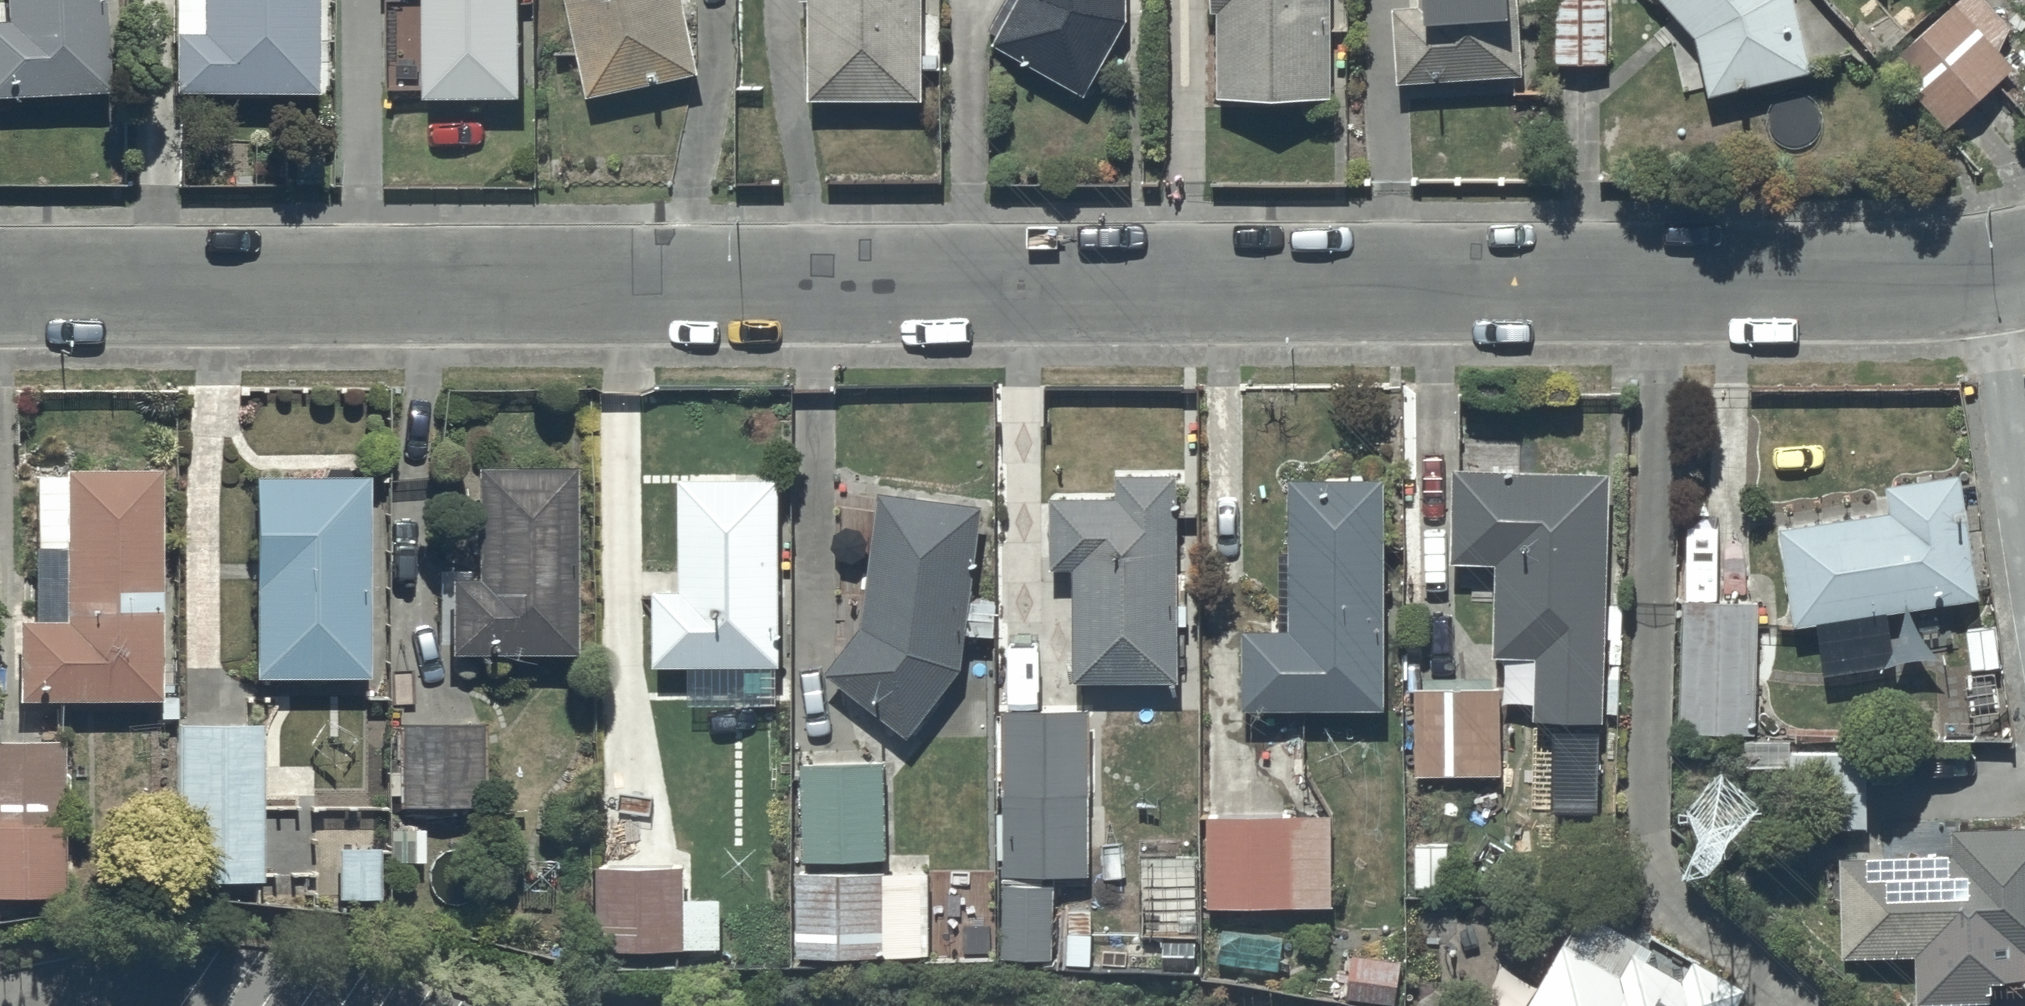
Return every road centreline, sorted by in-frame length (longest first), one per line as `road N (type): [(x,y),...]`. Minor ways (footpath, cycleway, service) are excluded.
road 1 (residential): [(0,283),(1880,275),(2024,264)]

